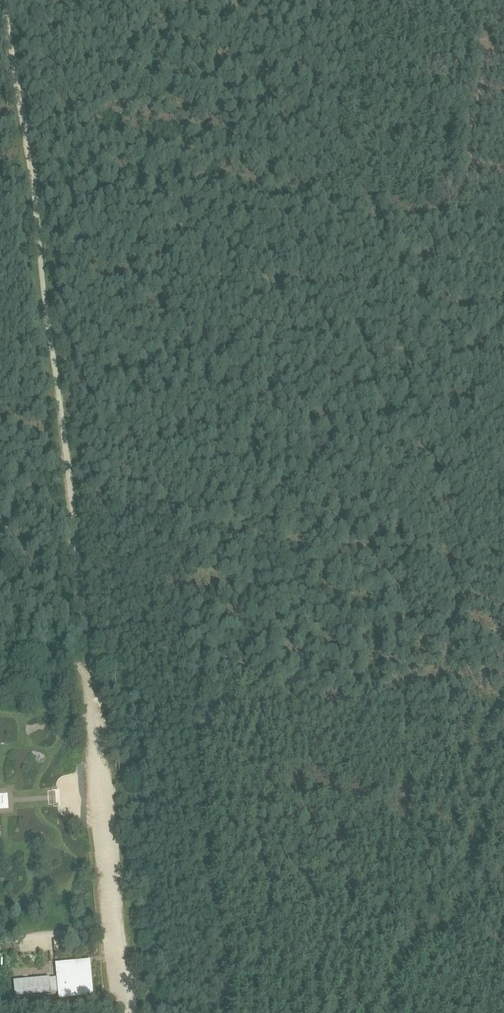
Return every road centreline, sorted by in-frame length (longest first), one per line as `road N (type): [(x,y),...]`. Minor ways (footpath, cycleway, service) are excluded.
road 1 (track): [(0,3),(90,660)]
road 2 (track): [(90,660),(116,931)]

